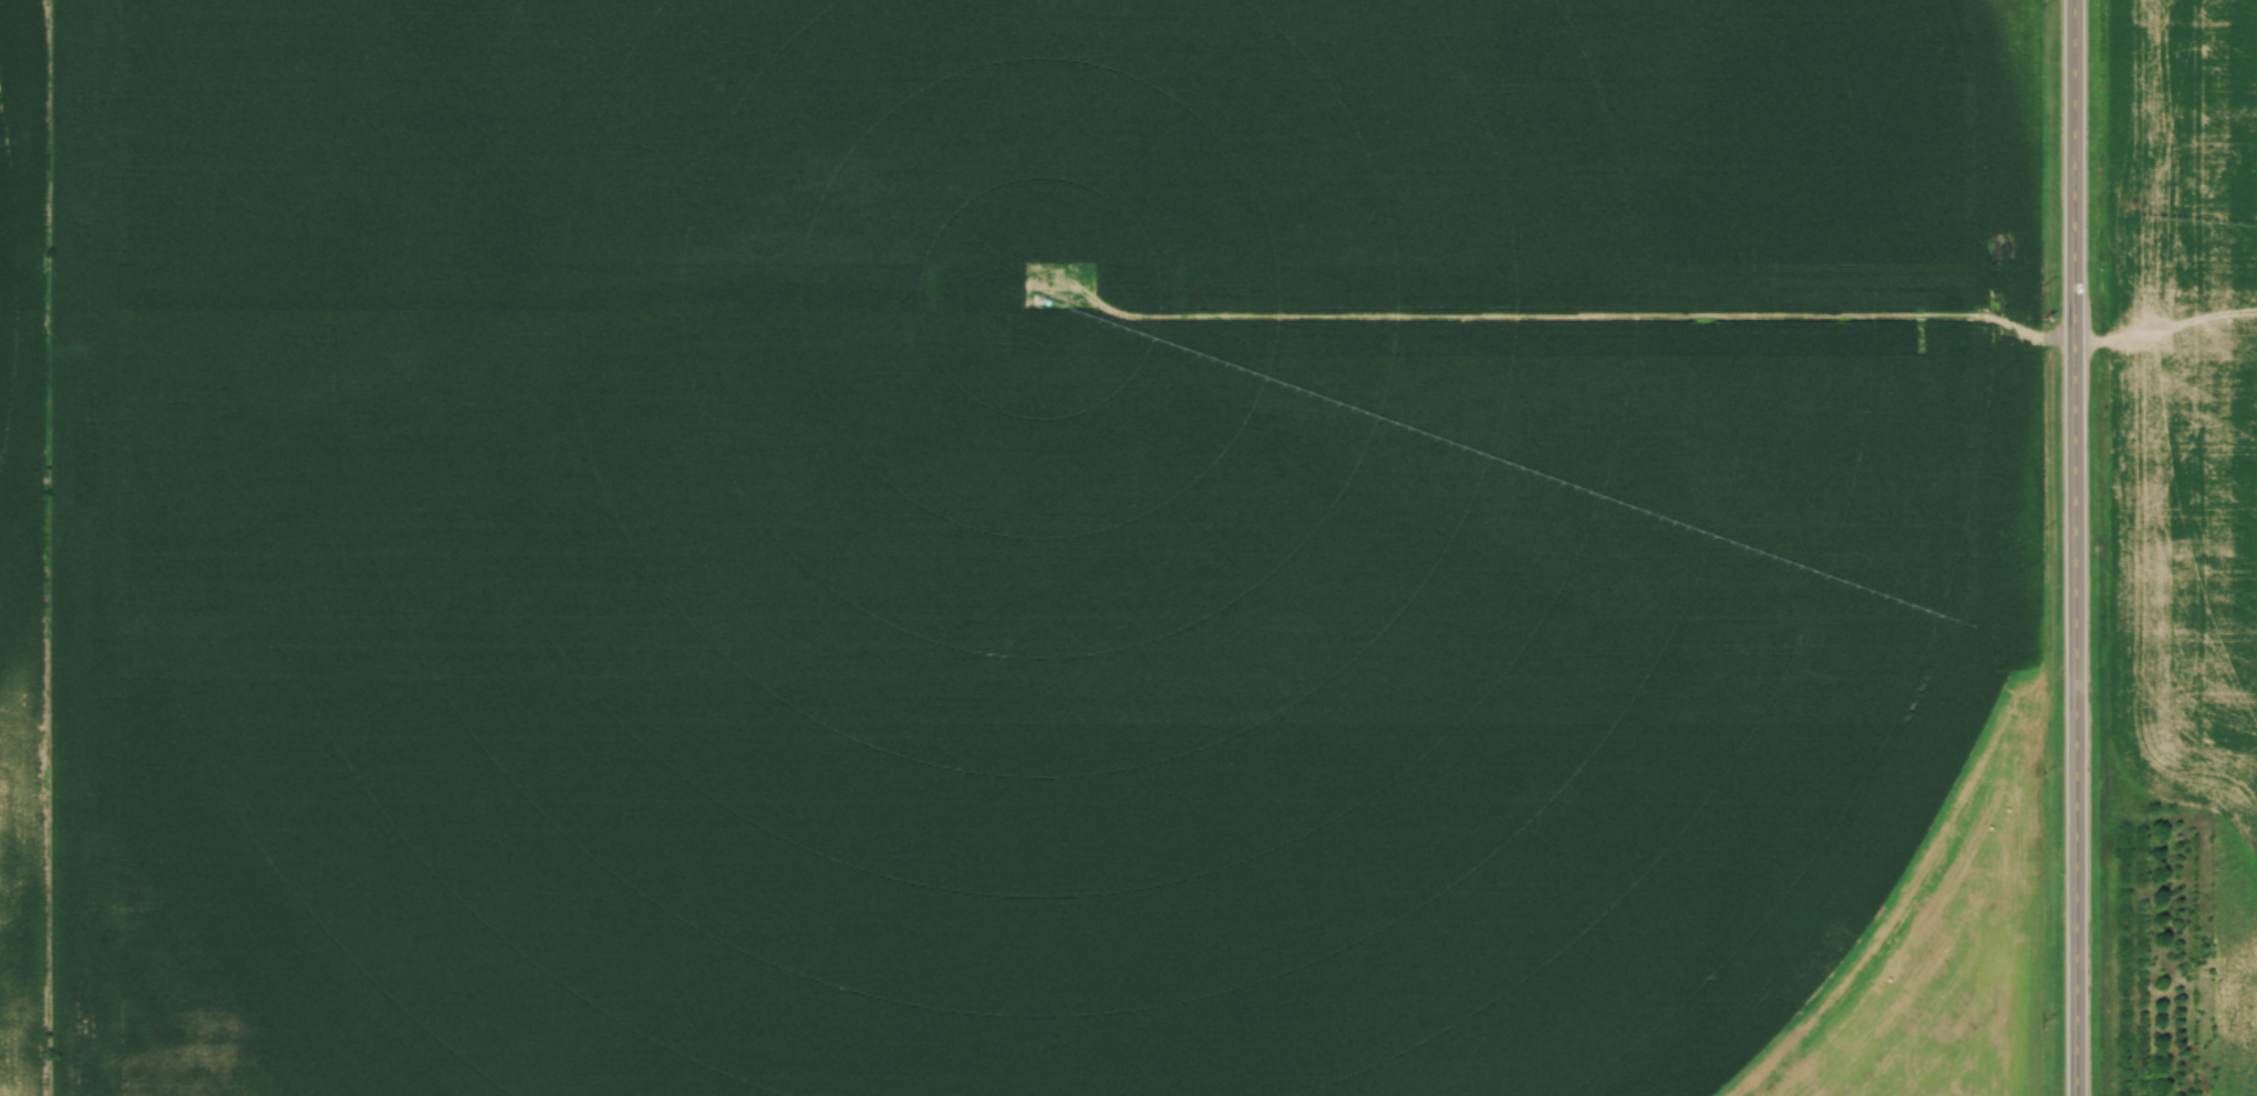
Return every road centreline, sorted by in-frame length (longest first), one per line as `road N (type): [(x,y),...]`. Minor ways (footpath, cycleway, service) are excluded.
road 1 (secondary): [(2077,1095),(2075,0)]

